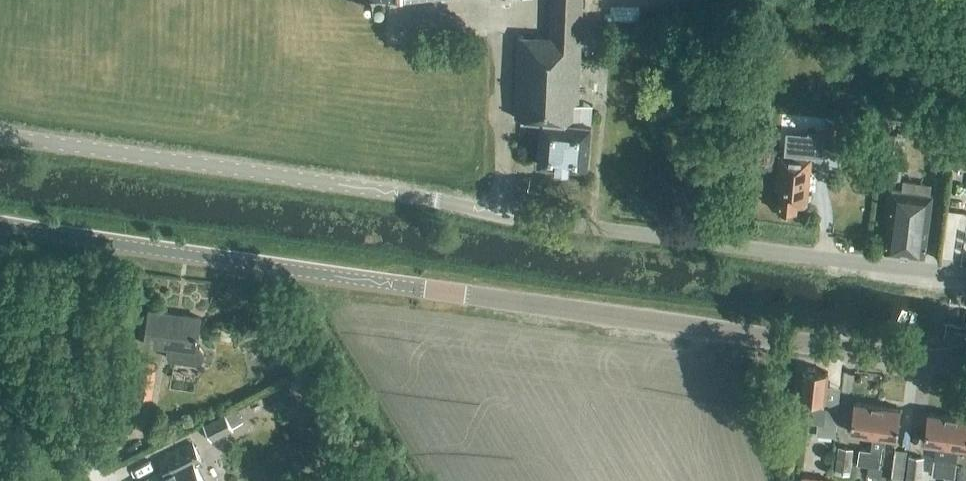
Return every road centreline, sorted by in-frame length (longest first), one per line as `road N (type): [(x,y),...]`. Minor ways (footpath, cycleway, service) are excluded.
road 1 (unclassified): [(965,278),(0,136)]
road 2 (tertiary): [(420,288),(887,357),(965,359)]
road 3 (tertiary): [(420,288),(0,228)]
road 4 (track): [(0,299),(102,480)]

